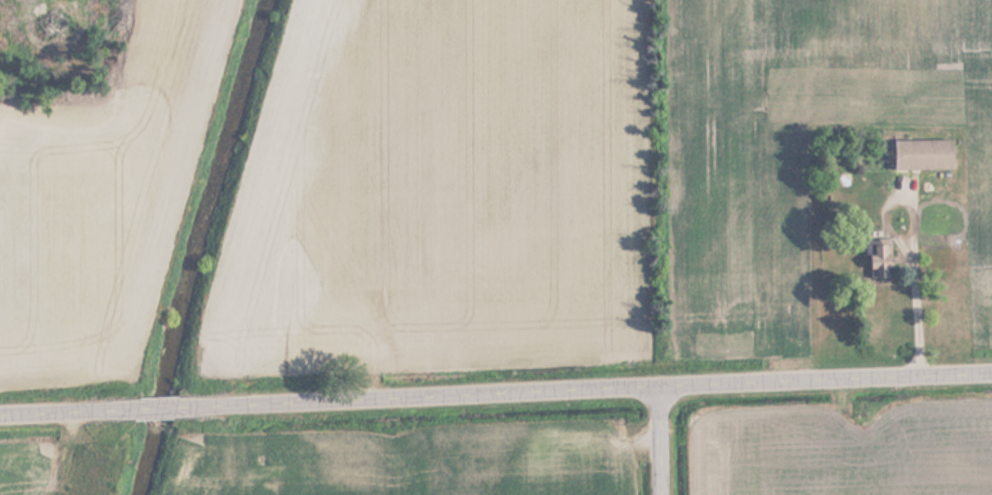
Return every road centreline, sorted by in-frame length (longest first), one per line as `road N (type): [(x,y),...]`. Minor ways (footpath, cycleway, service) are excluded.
road 1 (residential): [(181,408),(991,373)]
road 2 (residential): [(0,415),(145,410)]

